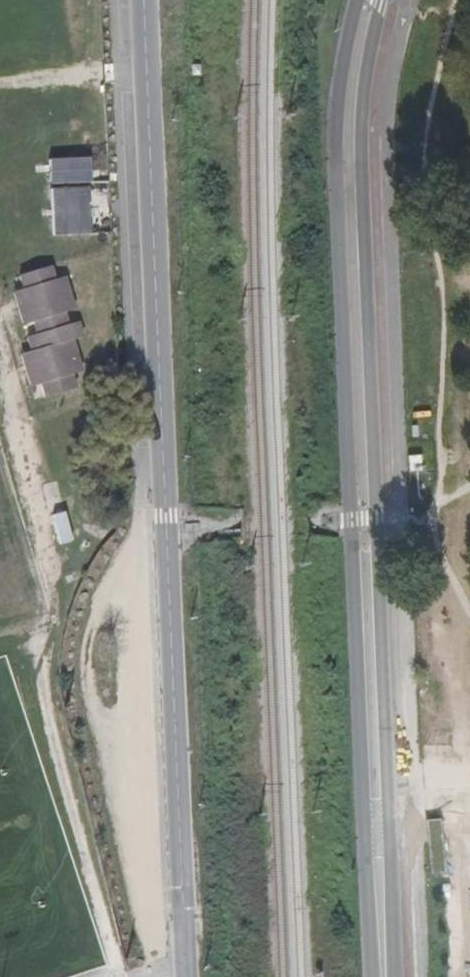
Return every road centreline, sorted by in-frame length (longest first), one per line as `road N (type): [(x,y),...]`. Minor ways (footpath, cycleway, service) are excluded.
road 1 (tertiary): [(383,976),(350,123),(374,0)]
road 2 (residential): [(147,0),(187,976)]

